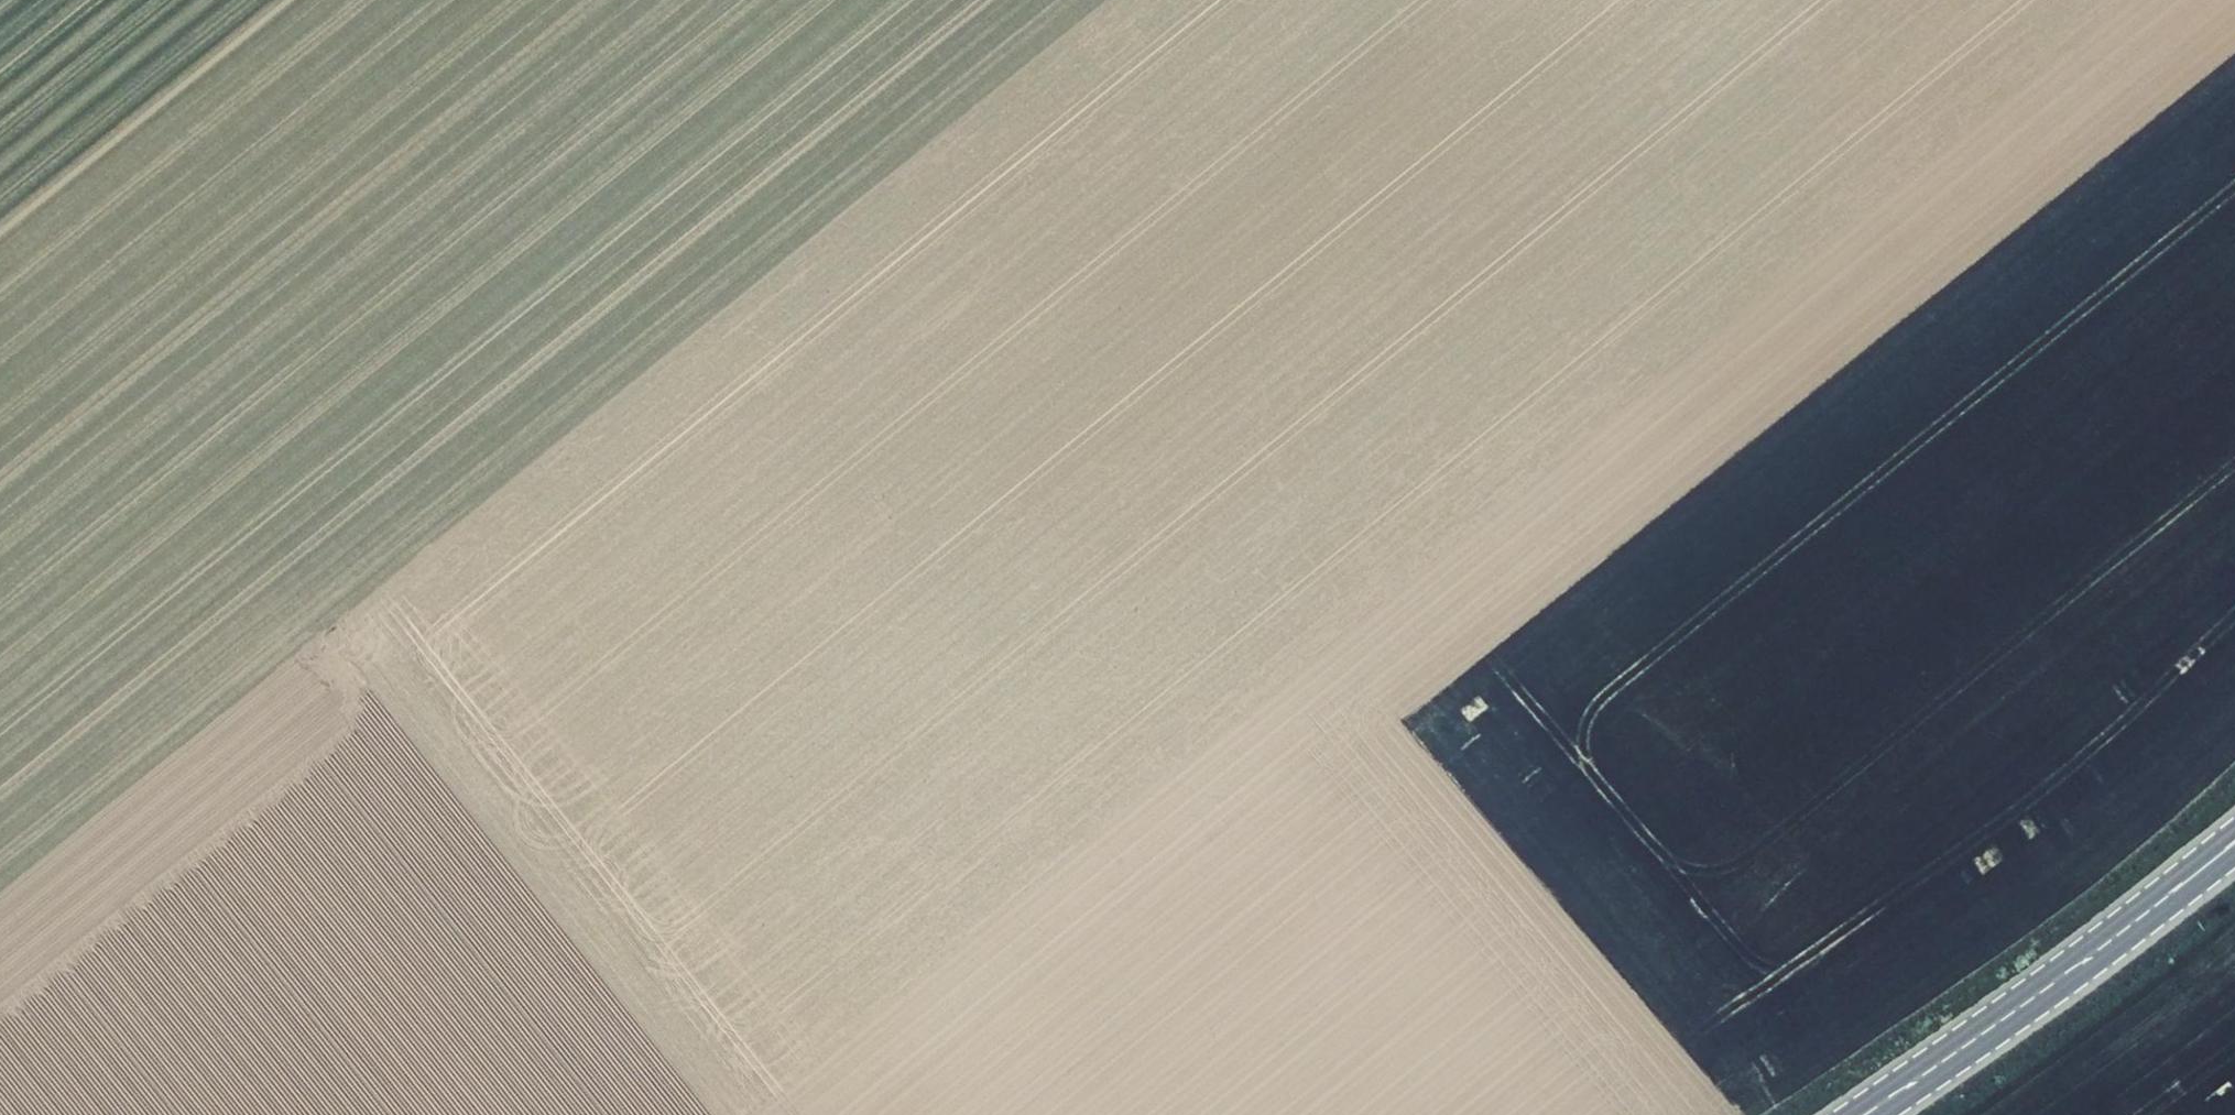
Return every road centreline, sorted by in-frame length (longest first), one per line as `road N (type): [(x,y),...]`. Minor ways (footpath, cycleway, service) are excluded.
road 1 (primary): [(1864,1114),(2070,972),(2234,843)]

